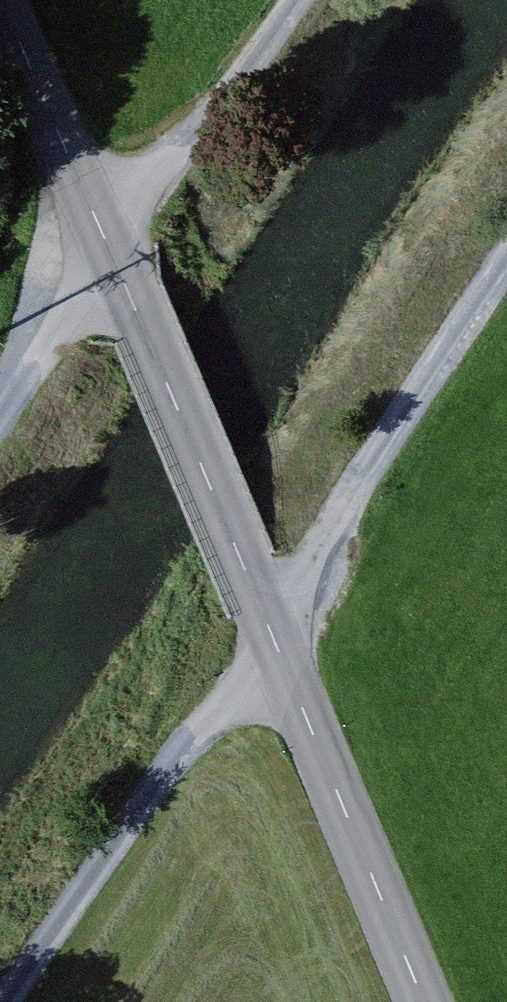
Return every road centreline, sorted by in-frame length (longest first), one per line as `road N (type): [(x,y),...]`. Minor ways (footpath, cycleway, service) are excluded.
road 1 (tertiary): [(3,0),(424,1001)]
road 2 (track): [(506,261),(344,503),(273,636),(168,767),(4,1001)]
road 3 (track): [(293,0),(198,137),(105,240),(0,404)]

